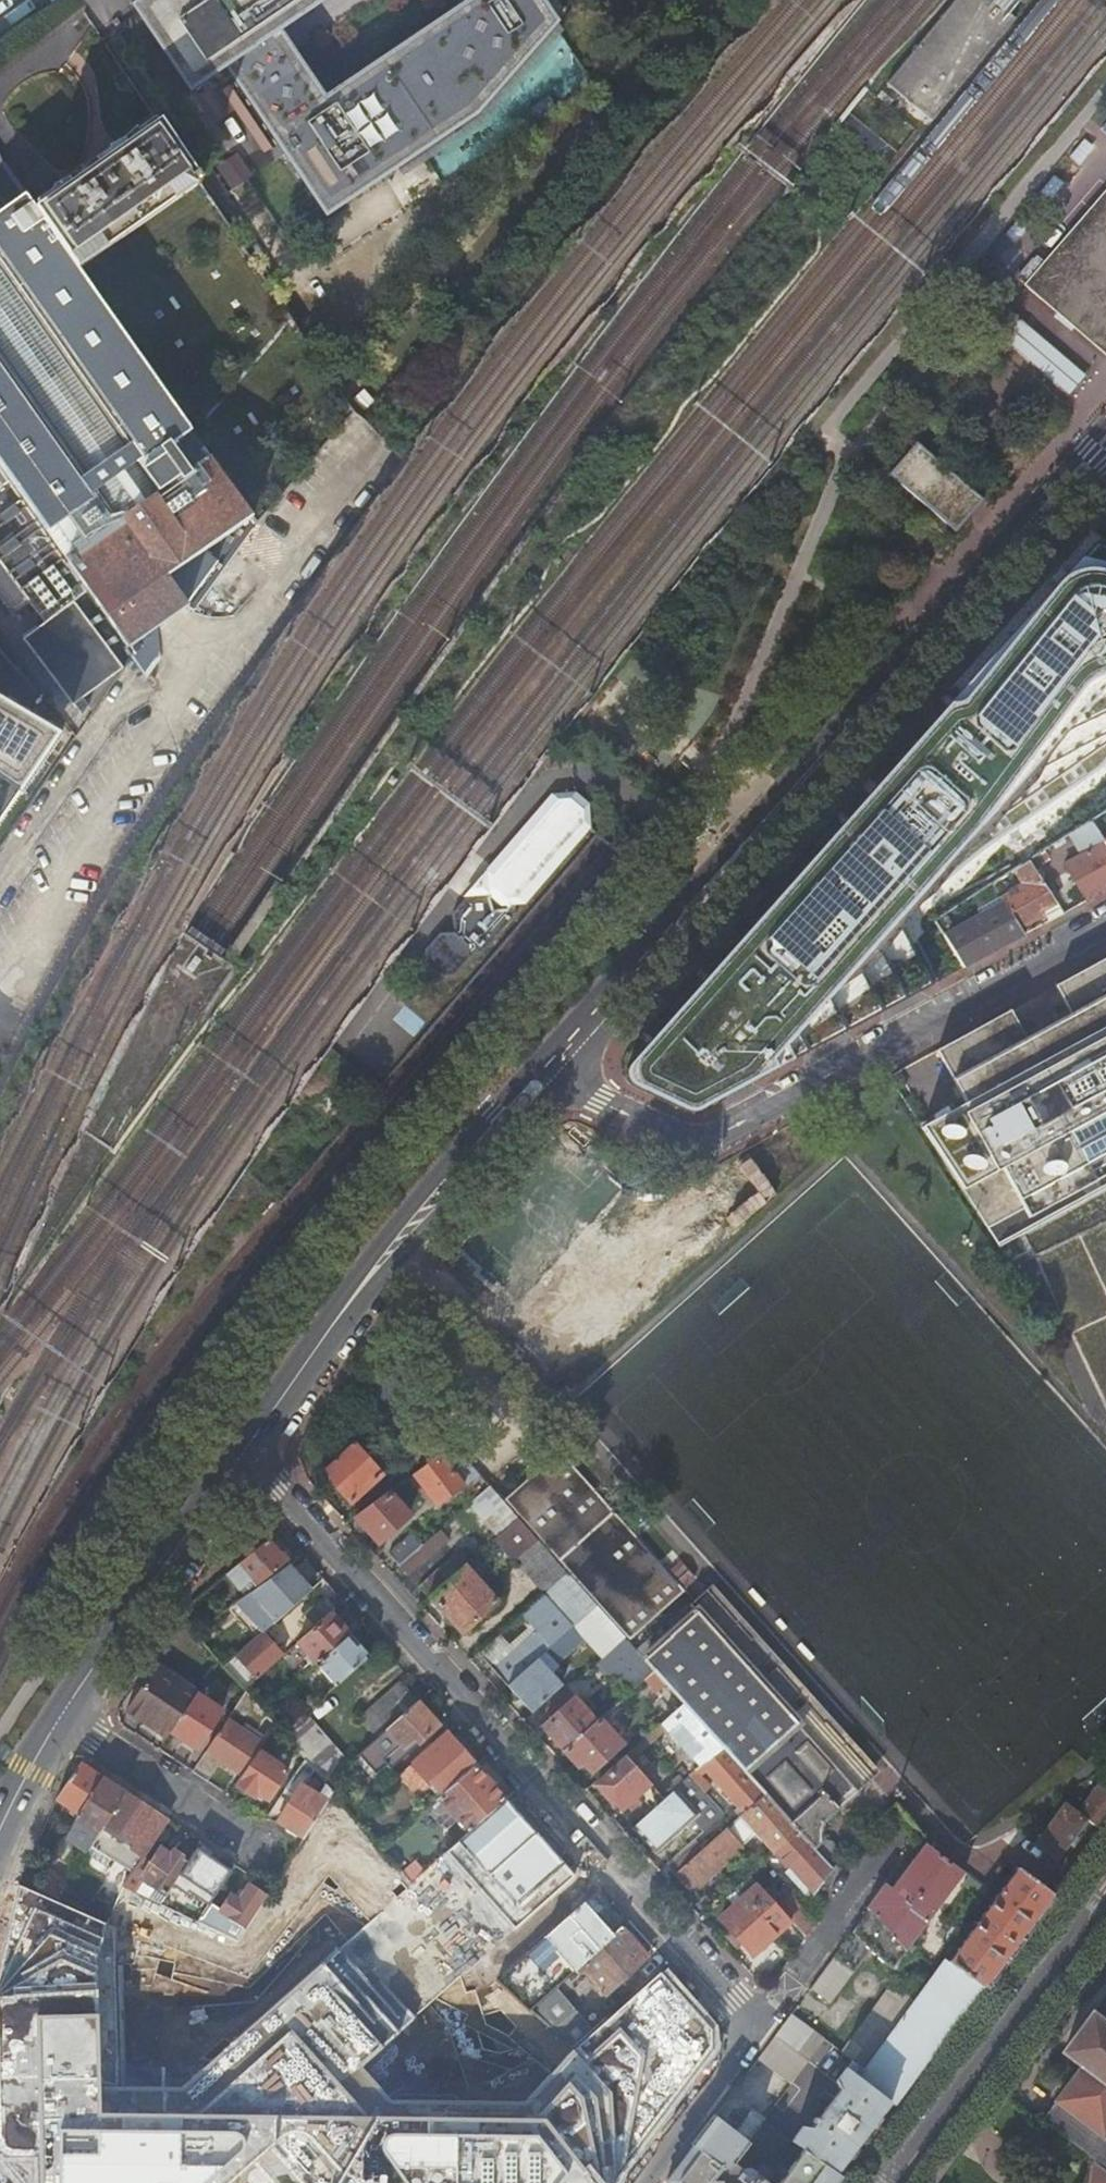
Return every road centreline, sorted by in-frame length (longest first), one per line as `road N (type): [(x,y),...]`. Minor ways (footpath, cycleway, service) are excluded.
road 1 (residential): [(243,1459),(759,2020)]
road 2 (secondary): [(547,1066),(1052,509)]
road 3 (residential): [(1105,925),(713,1142),(685,1139),(600,1101),(547,1066)]
road 4 (secondary): [(243,1459),(329,1335),(547,1066)]
road 5 (residential): [(1105,1889),(1077,1942),(896,2182)]
road 6 (secondary): [(63,1719),(243,1459)]
road 7 (residential): [(63,1719),(288,1867)]
road 8 (residential): [(759,2020),(883,1850)]
road 9 (residential): [(759,2020),(639,2182)]
road 10 (secondary): [(0,1833),(63,1719)]

